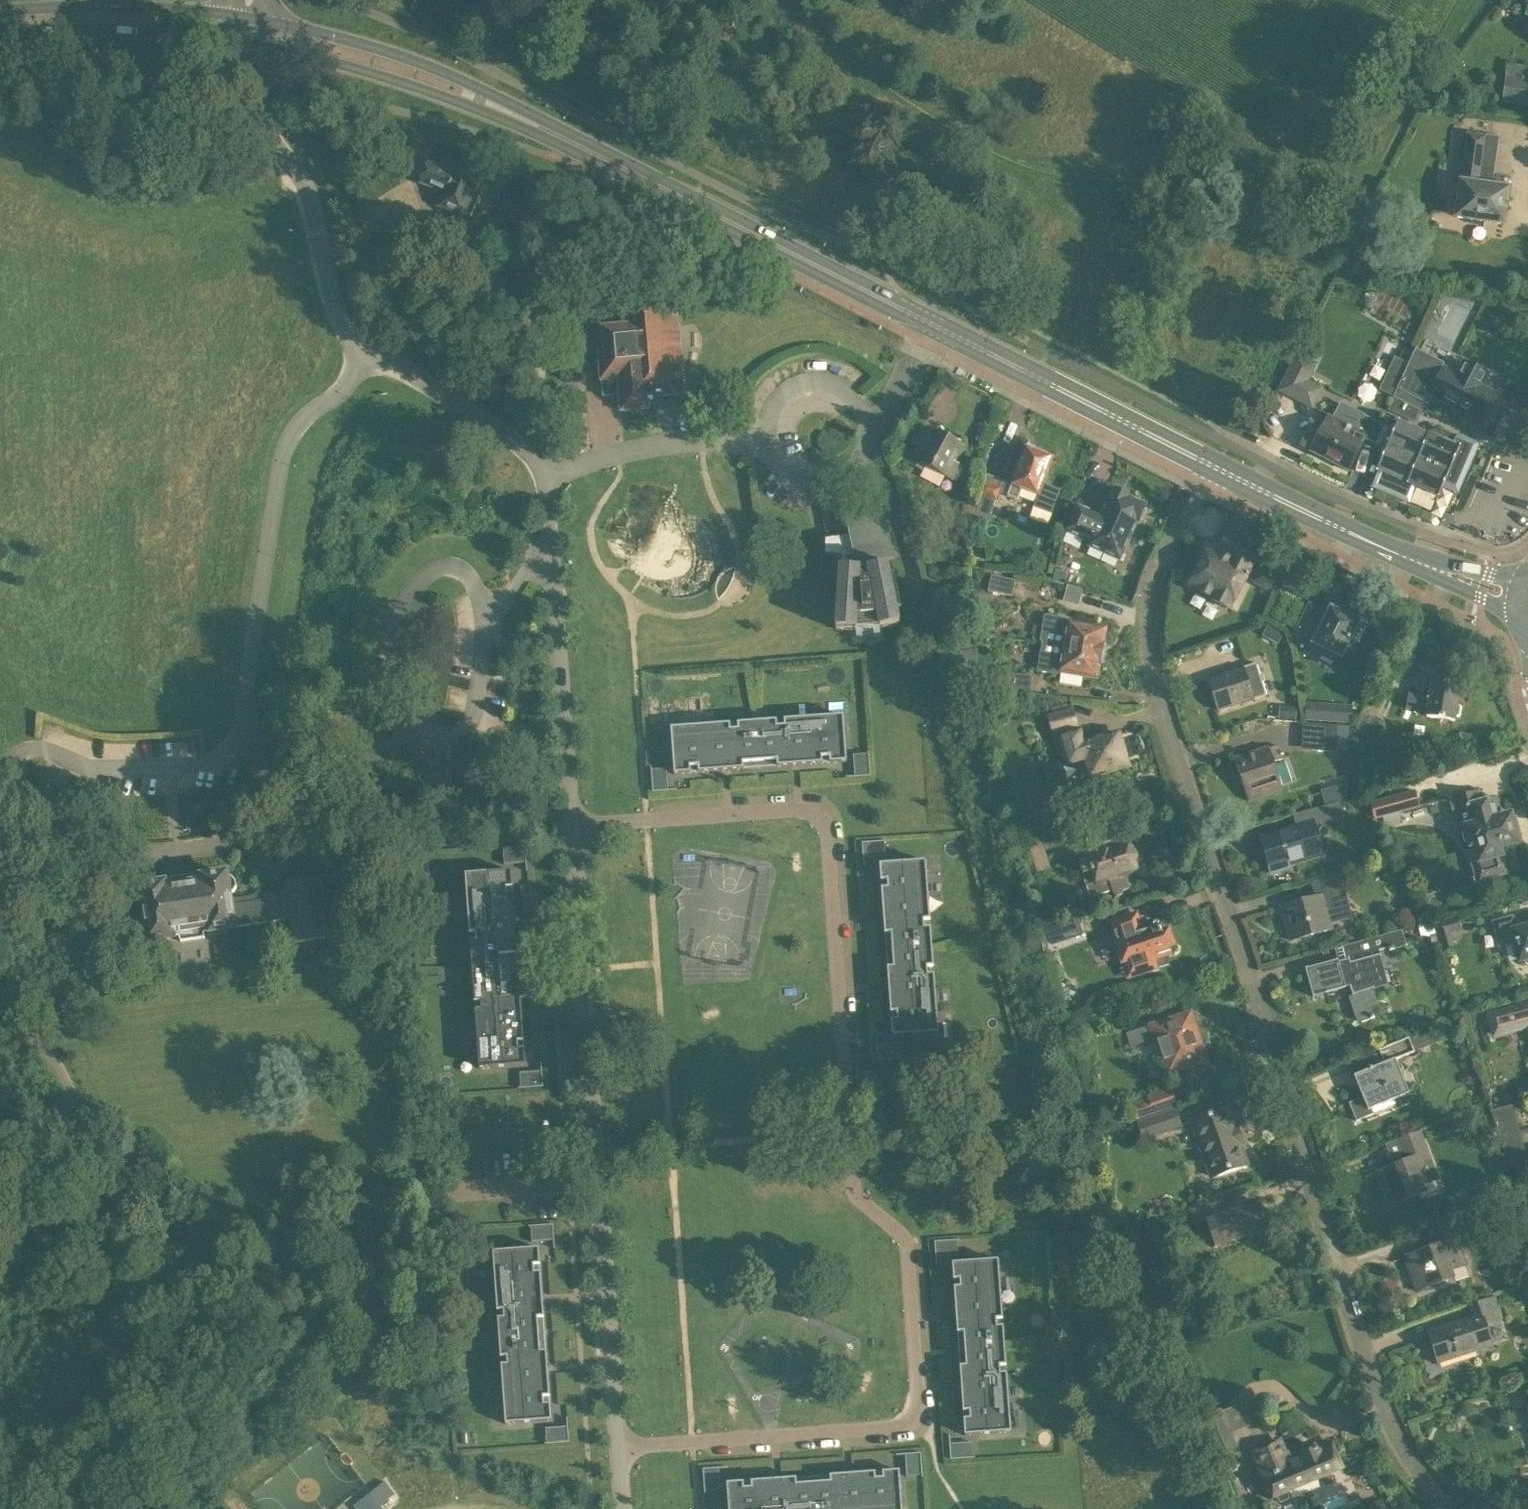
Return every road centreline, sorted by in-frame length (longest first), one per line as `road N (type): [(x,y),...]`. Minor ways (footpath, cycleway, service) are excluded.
road 1 (residential): [(1461,1505),(1407,1461),(1384,1415),(1147,654),(1149,585),(1214,474)]
road 2 (primary): [(1221,461),(460,78),(379,48),(254,19)]
road 3 (primary): [(260,45),(383,76),(533,133),(1214,474)]
road 4 (unclassified): [(622,1508),(550,566)]
road 5 (unclassified): [(550,566),(526,575),(493,615),(471,721),(457,733),(404,733),(283,820),(194,850),(156,852),(0,832)]
road 6 (unclassified): [(545,479),(519,446),(361,346),(339,319),(307,188),(266,122),(260,45)]
road 7 (primary): [(1214,474),(1515,613)]
road 8 (primary): [(1524,577),(1444,562),(1377,538),(1221,461)]
road 9 (unclassified): [(545,479),(529,197)]
road 10 (primary): [(0,30),(125,29),(260,45)]
road 11 (primary): [(254,19),(135,5),(0,10)]
road 12 (residential): [(545,479),(676,443),(735,443),(770,431)]
road 13 (residential): [(866,439),(862,407),(823,381),(792,389),(770,431)]
road 14 (residential): [(770,431),(781,459),(807,476),(851,465),(866,439)]

